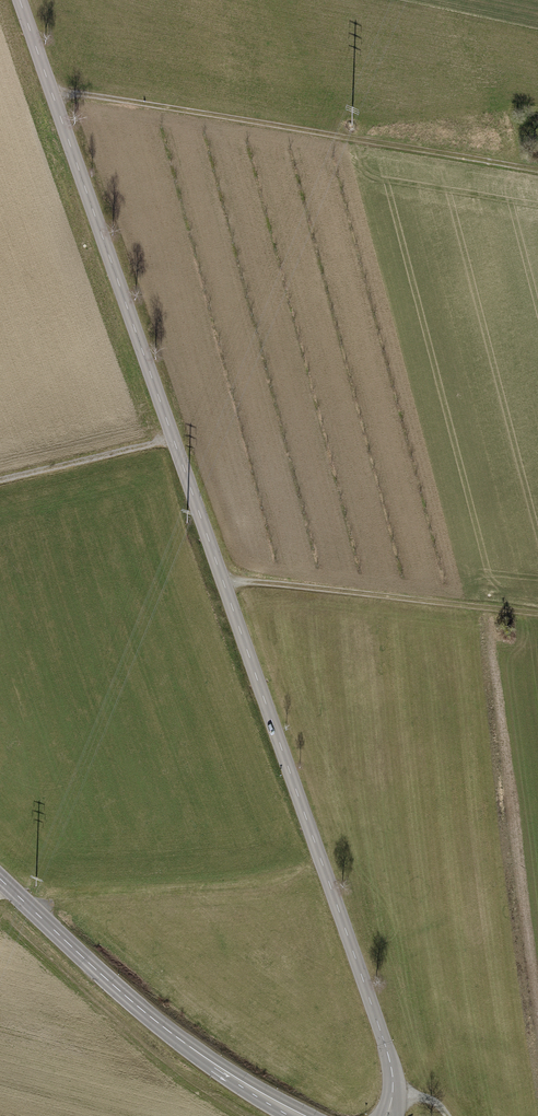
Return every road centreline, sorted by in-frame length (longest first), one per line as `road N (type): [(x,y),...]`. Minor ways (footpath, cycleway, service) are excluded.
road 1 (tertiary): [(21,0),(386,1046),(394,1094),(387,1115)]
road 2 (track): [(54,96),(537,169)]
road 3 (tertiary): [(295,1115),(217,1071),(0,879)]
road 4 (track): [(222,582),(537,614)]
road 5 (track): [(30,906),(231,892),(321,863)]
road 6 (track): [(0,486),(176,442)]

